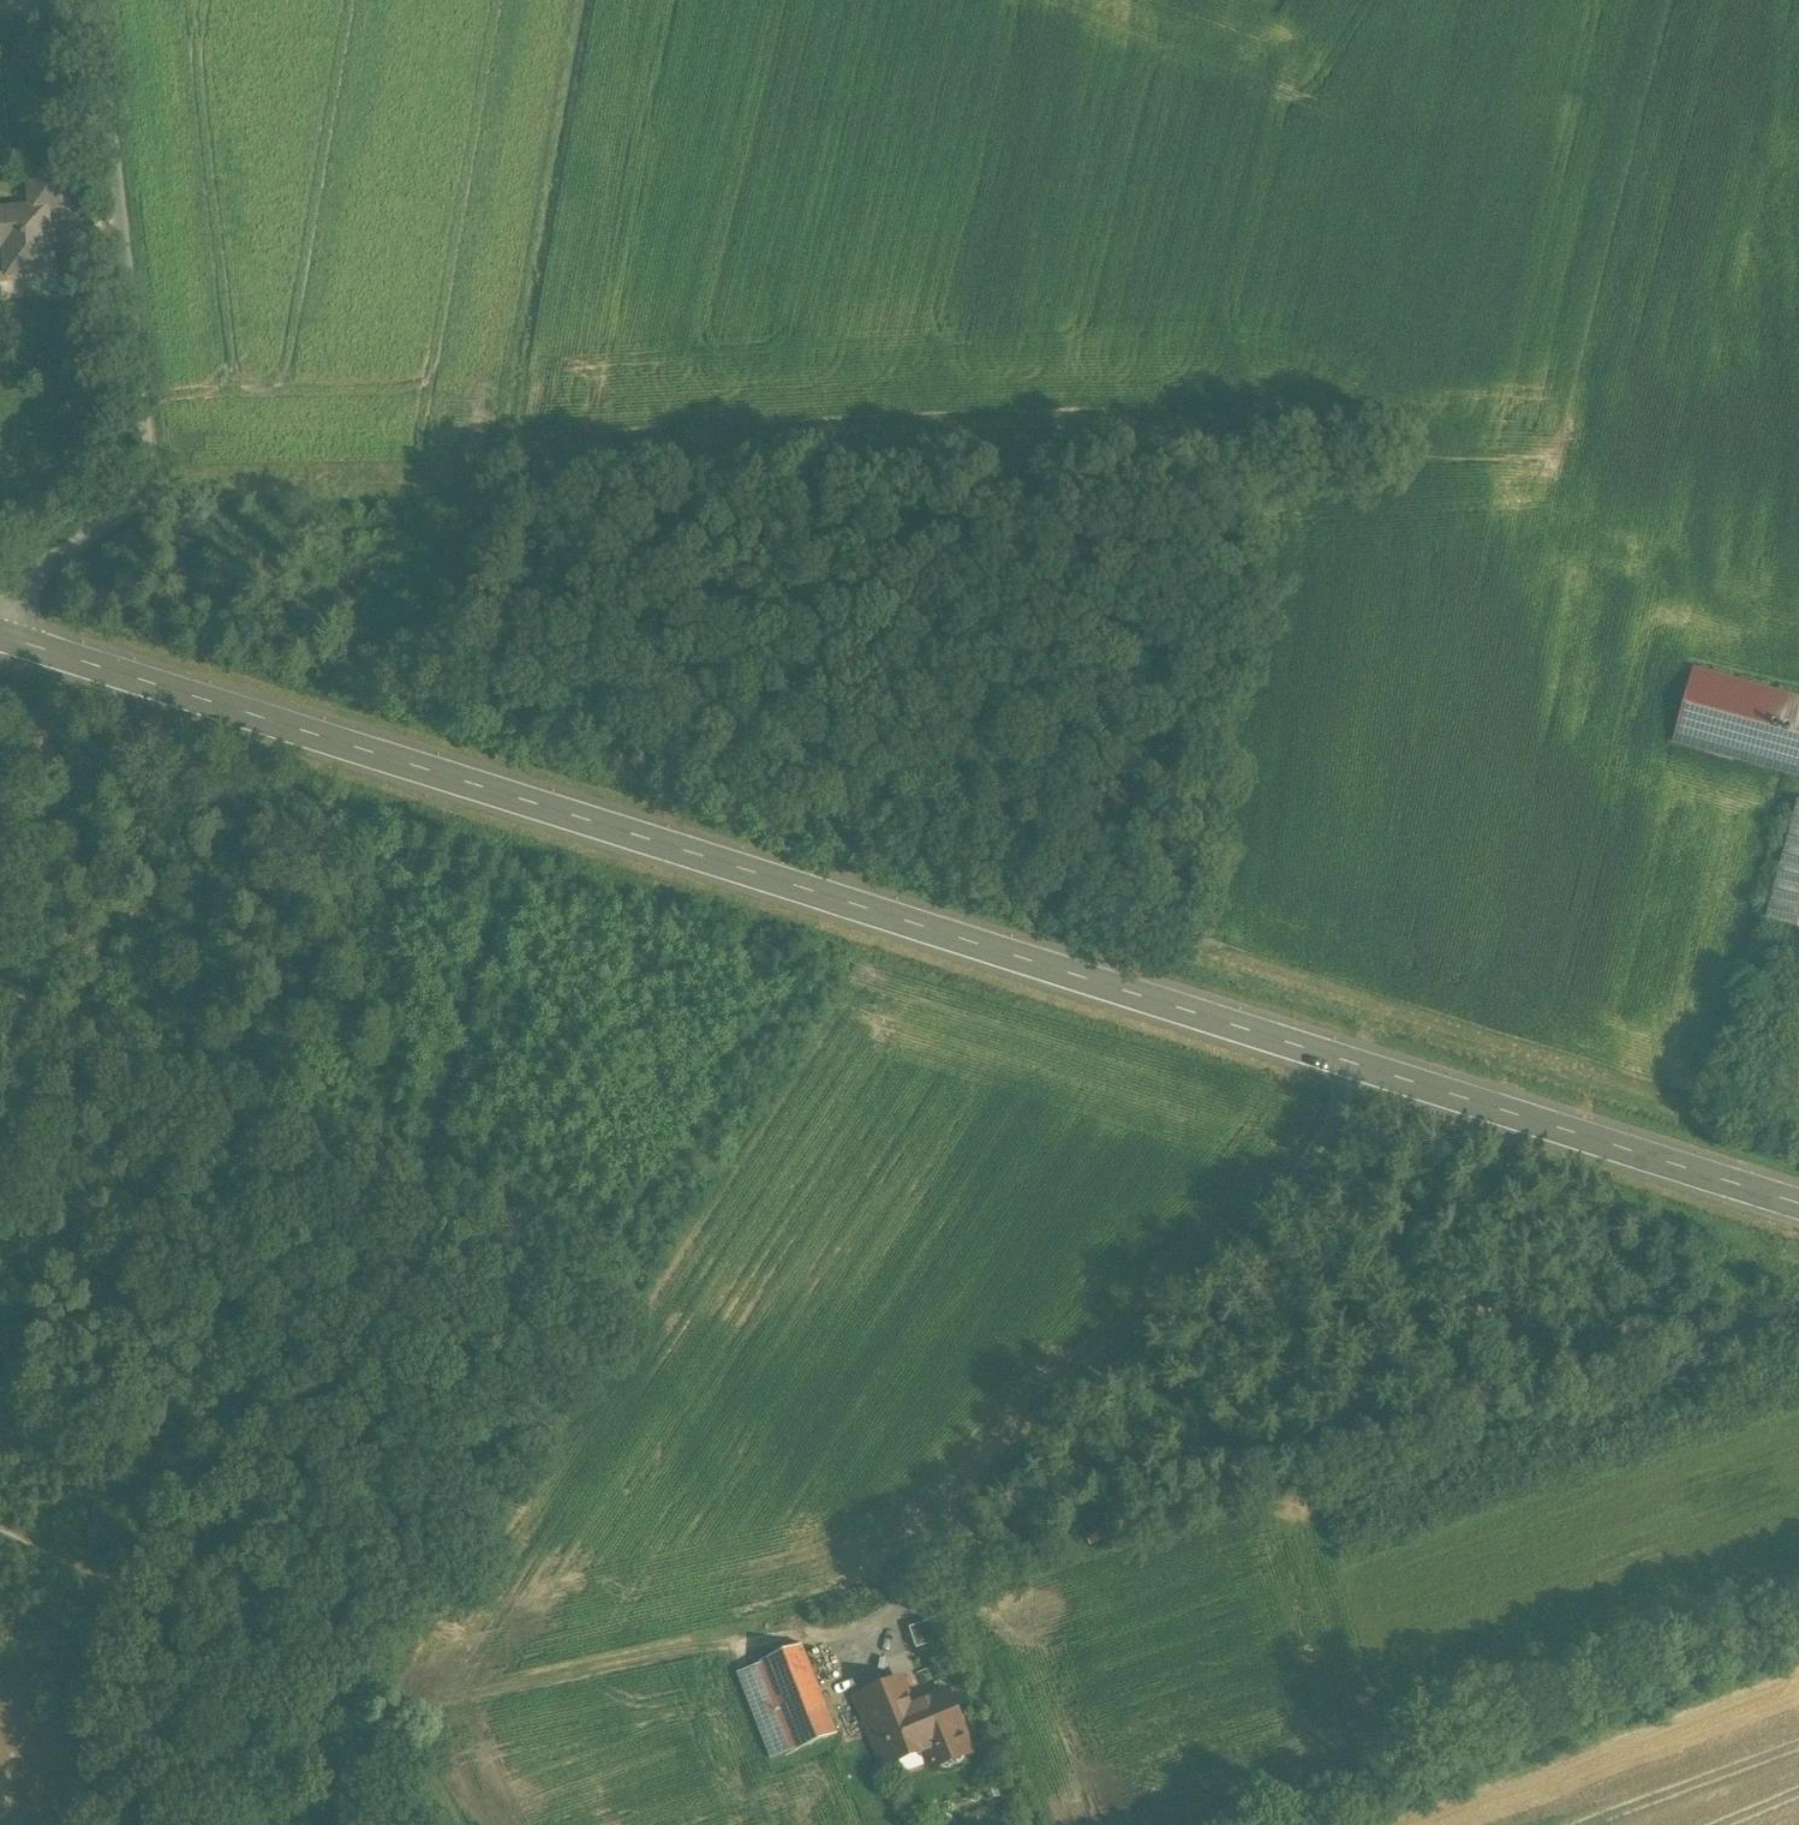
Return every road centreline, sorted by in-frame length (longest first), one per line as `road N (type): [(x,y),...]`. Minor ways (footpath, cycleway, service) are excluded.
road 1 (secondary): [(4,638),(1798,1204)]
road 2 (unclassified): [(4,638),(27,597),(115,519),(135,487),(145,445),(96,0)]
road 3 (track): [(386,1719),(0,1521)]
road 4 (track): [(0,901),(54,654)]

